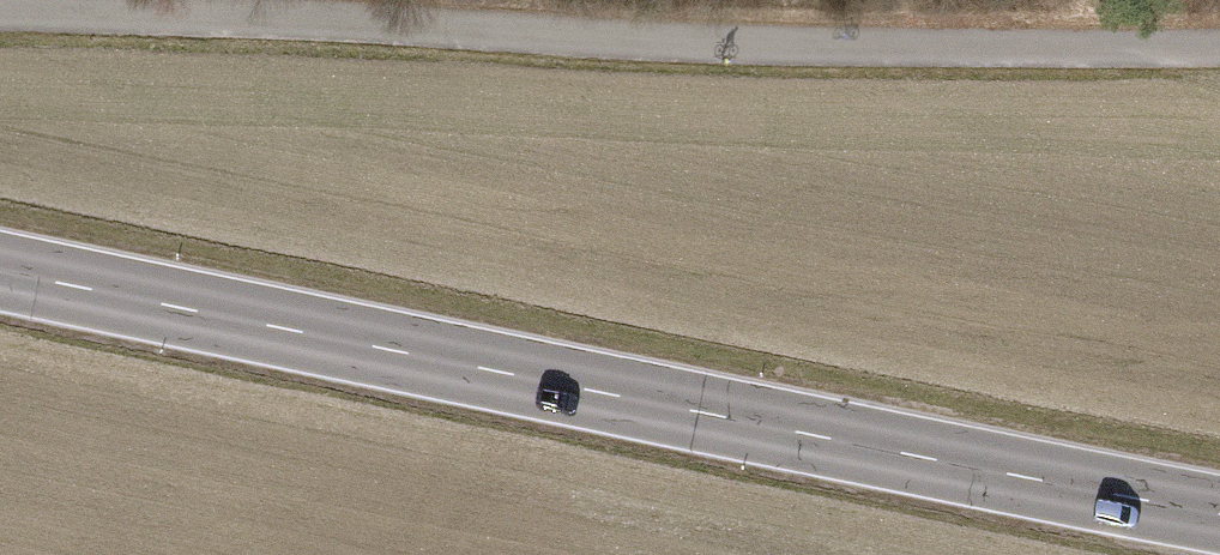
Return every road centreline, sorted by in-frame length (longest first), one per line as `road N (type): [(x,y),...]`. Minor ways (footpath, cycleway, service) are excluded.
road 1 (secondary): [(1219,514),(0,270)]
road 2 (track): [(0,23),(717,59),(1219,57)]

